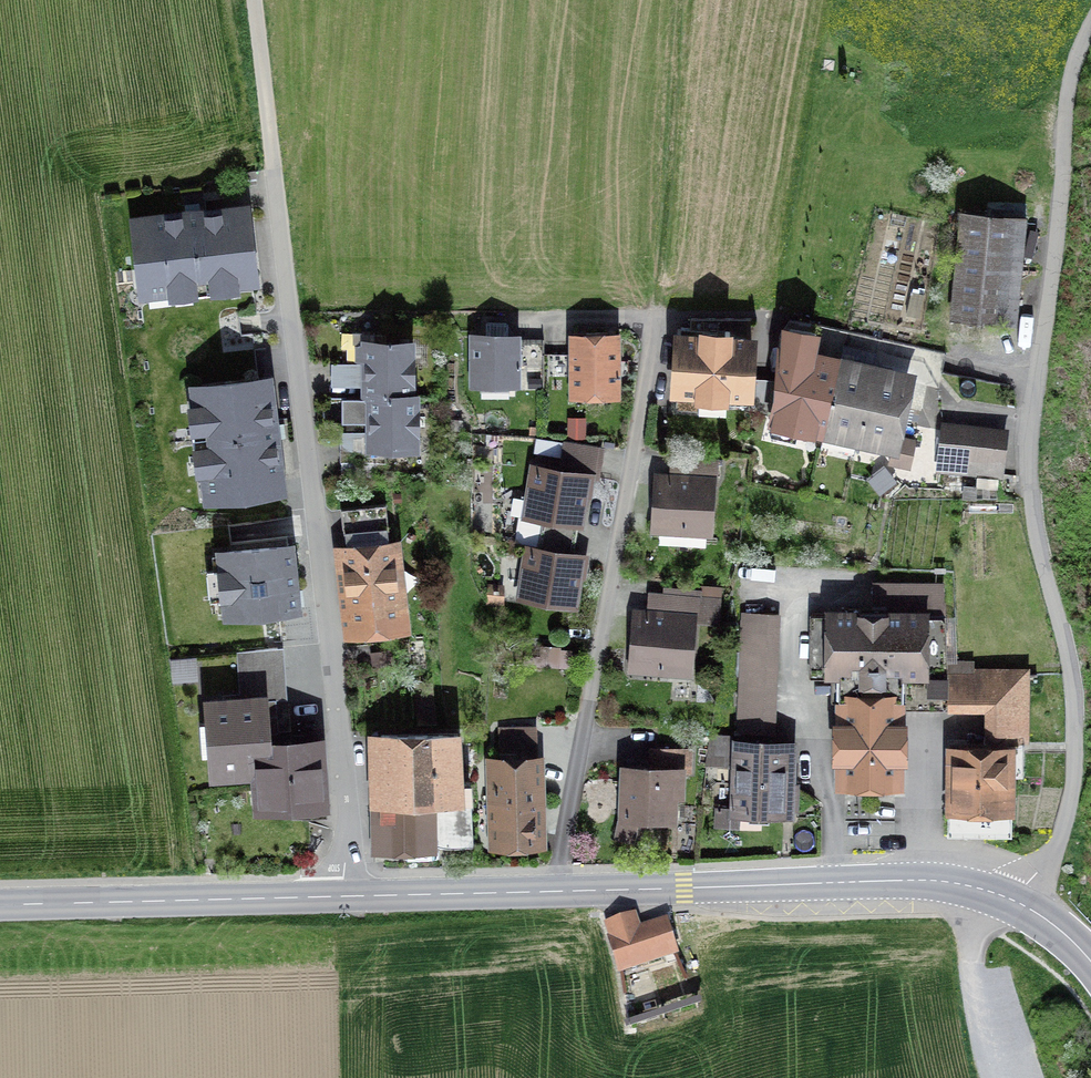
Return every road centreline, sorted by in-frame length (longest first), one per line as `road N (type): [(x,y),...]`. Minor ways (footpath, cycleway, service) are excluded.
road 1 (unclassified): [(1014,900),(1058,843),(1074,781),(1074,689),(1038,543),(1030,450),(1067,98),(1090,23)]
road 2 (unclassified): [(342,896),(346,779),(253,0)]
road 3 (residential): [(550,892),(642,330)]
road 4 (tertiary): [(1014,900),(929,880),(550,892)]
road 5 (tertiary): [(342,896),(0,905)]
road 6 (tertiary): [(550,892),(342,896)]

